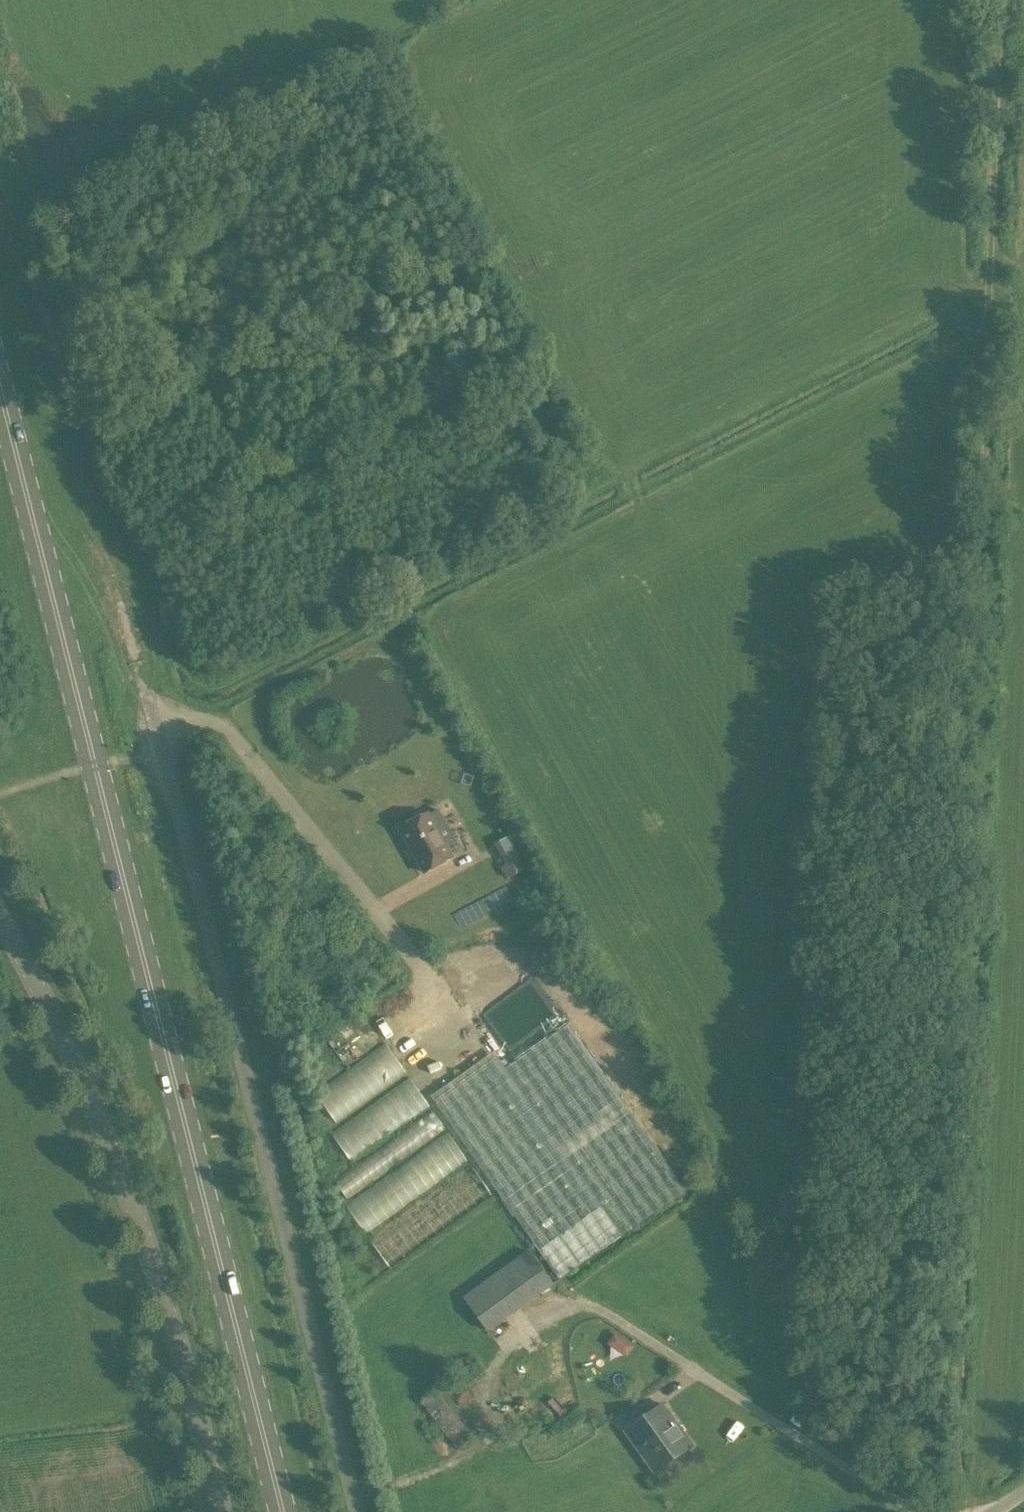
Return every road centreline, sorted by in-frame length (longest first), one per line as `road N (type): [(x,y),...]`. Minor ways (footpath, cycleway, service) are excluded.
road 1 (track): [(999,0),(962,1511)]
road 2 (primary): [(281,1511),(0,389)]
road 3 (unclassified): [(358,1511),(149,693)]
road 4 (unclassified): [(223,1511),(193,1388),(114,1153),(0,917)]

